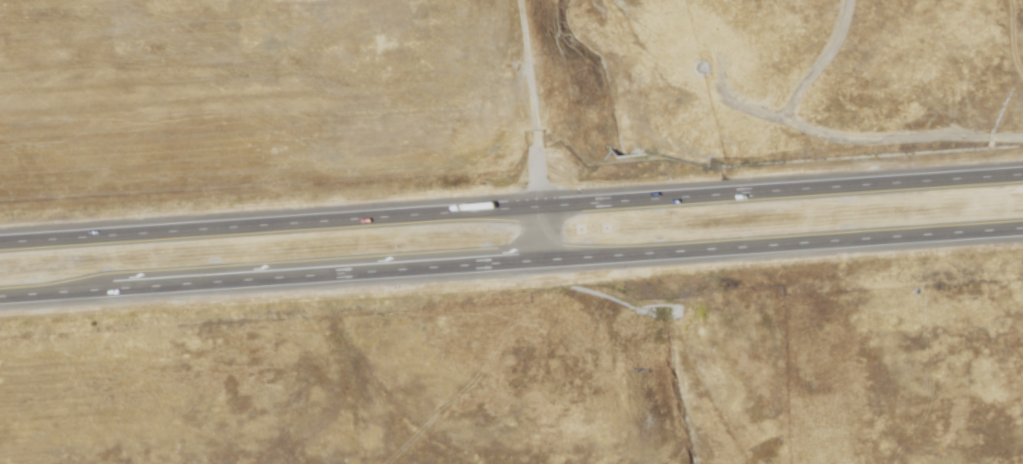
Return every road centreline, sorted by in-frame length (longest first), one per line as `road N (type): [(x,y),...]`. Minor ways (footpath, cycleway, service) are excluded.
road 1 (trunk): [(1022,173),(0,244)]
road 2 (trunk): [(0,296),(1022,229)]
road 3 (track): [(512,0),(542,206)]

